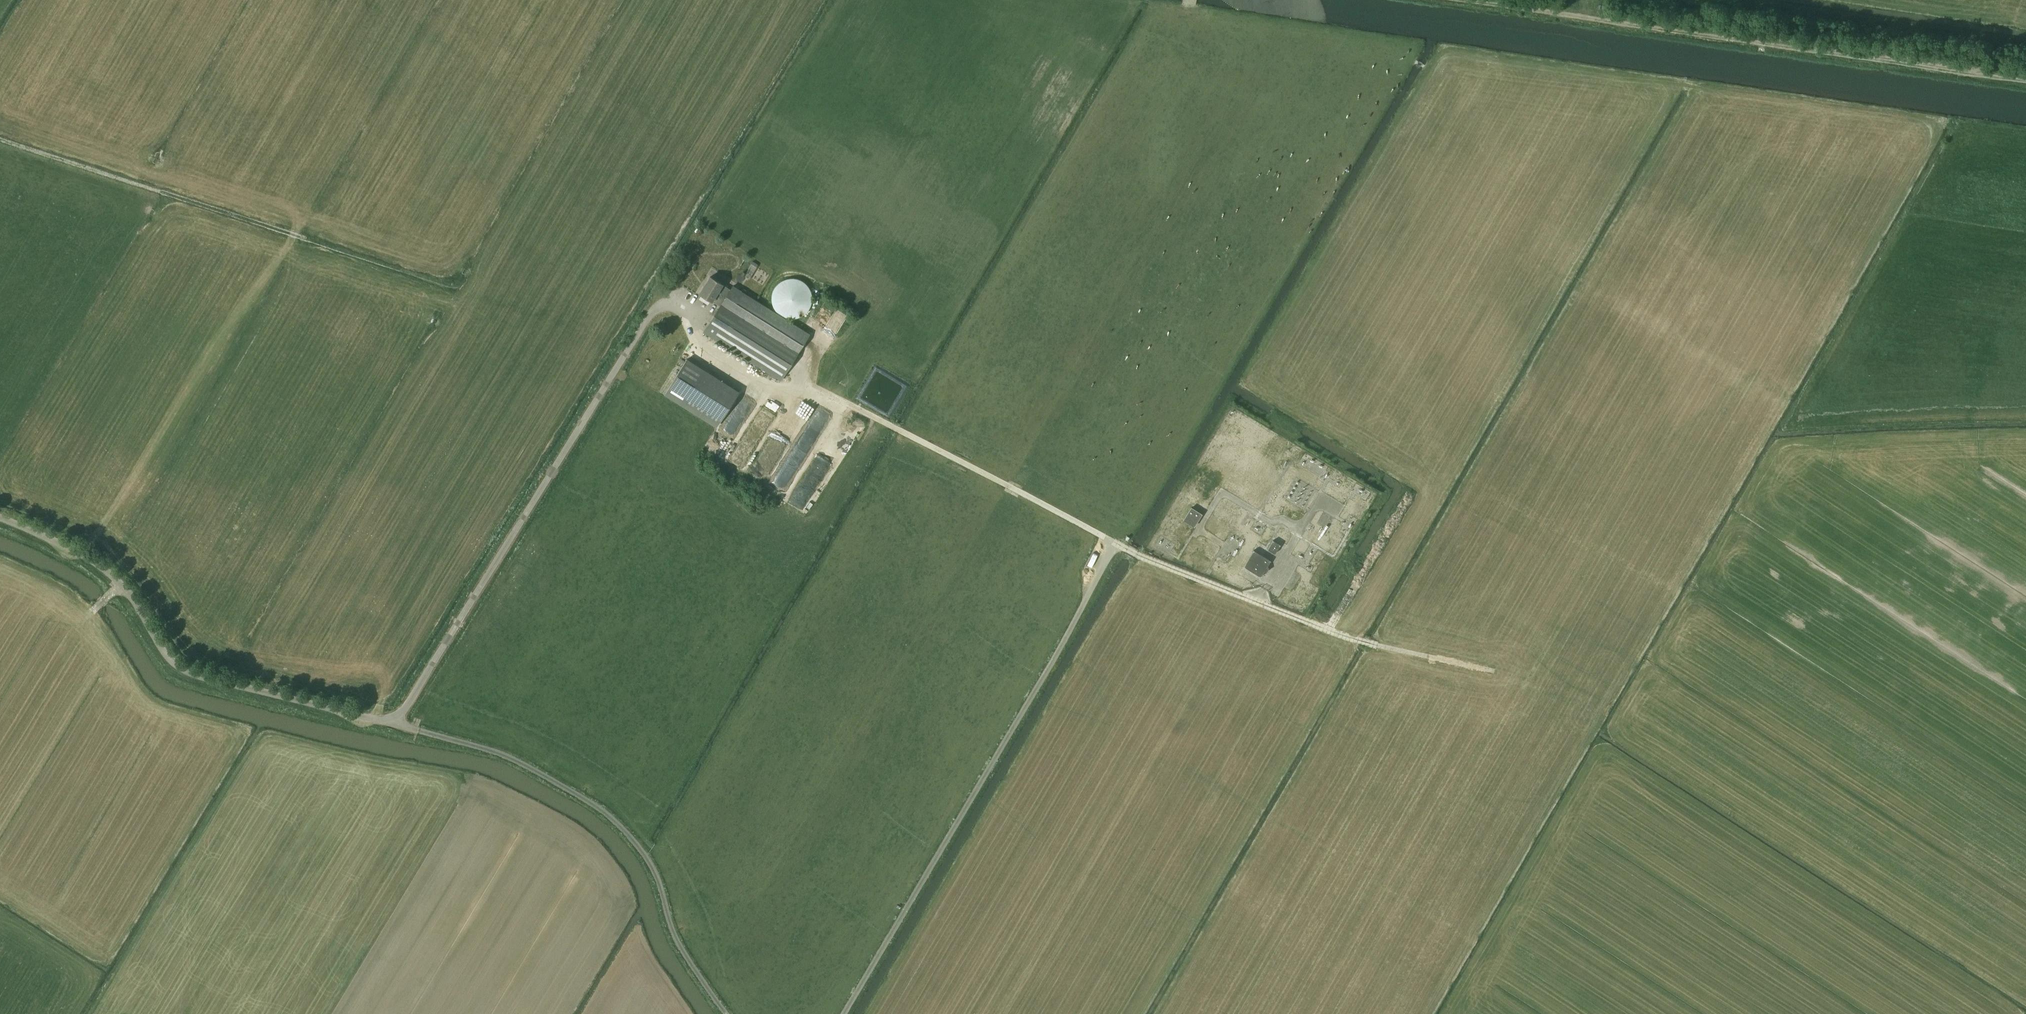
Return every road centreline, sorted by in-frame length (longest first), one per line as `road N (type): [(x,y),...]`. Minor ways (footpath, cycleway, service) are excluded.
road 1 (unclassified): [(0,519),(104,563),(185,672),(346,717),(392,722),(662,307)]

